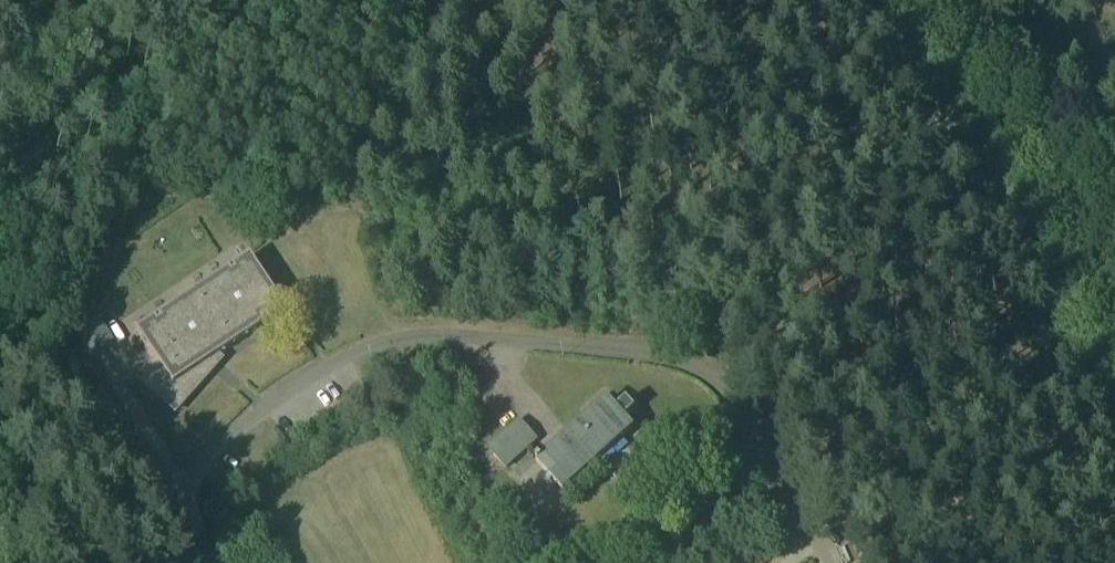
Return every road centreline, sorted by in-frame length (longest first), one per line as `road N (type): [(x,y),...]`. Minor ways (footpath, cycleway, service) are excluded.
road 1 (residential): [(829,562),(724,390),(704,374),(628,349),(413,338),(337,363),(204,458),(188,490),(214,562)]
road 2 (tertiary): [(1114,398),(880,0)]

